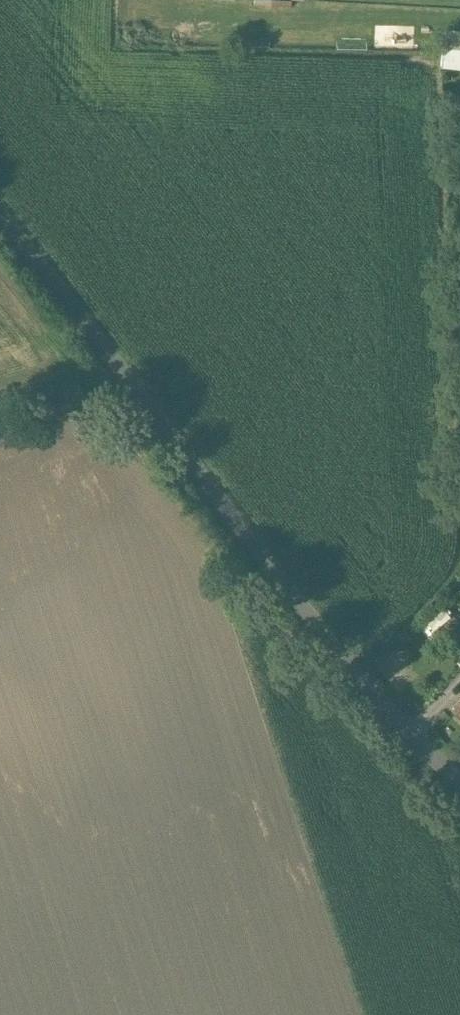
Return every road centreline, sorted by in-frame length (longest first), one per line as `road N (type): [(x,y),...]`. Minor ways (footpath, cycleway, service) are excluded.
road 1 (unclassified): [(459,783),(376,692),(0,216)]

